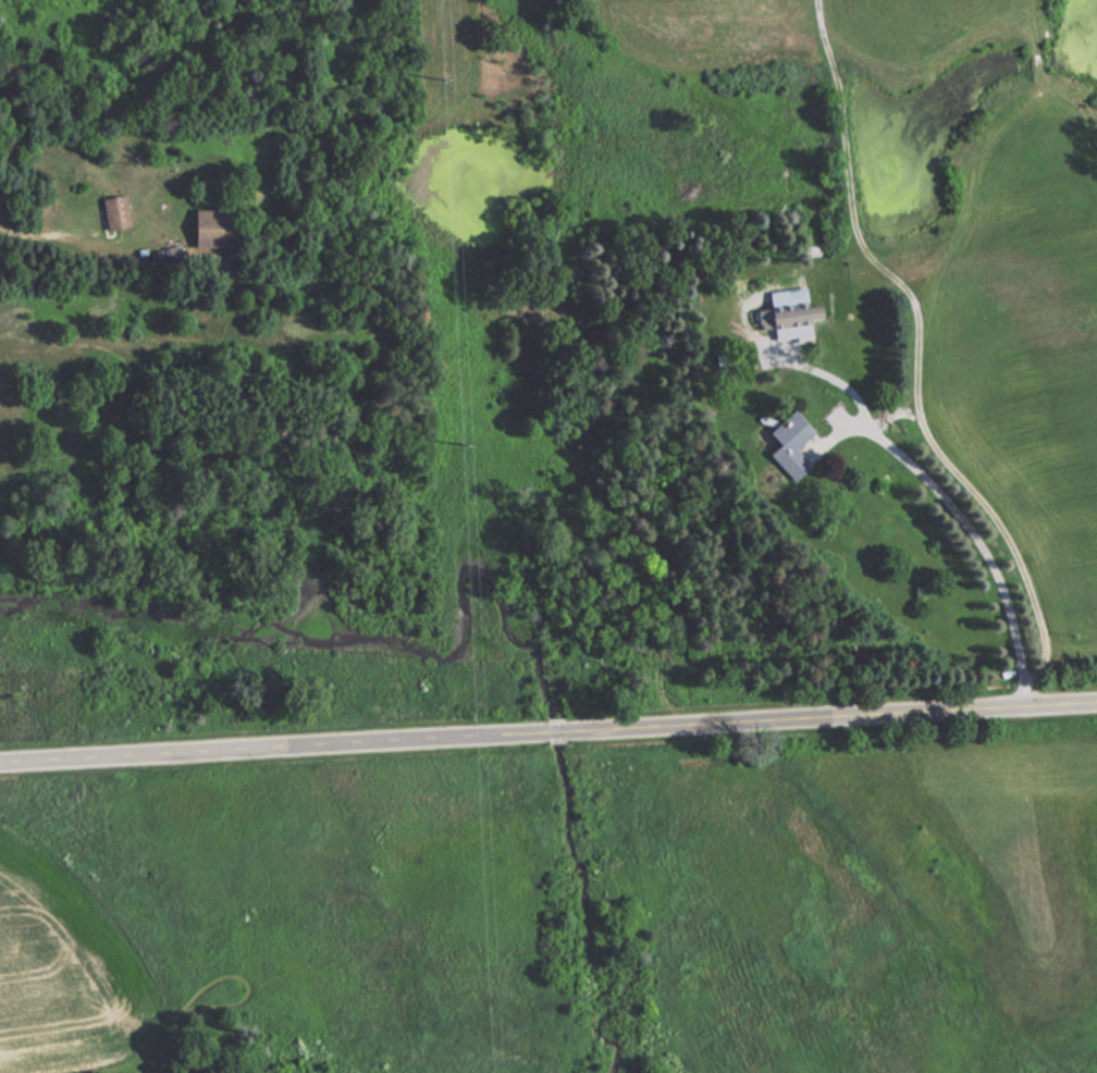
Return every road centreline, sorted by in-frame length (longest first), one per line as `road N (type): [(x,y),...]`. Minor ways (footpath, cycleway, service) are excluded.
road 1 (tertiary): [(0,763),(1096,701)]

